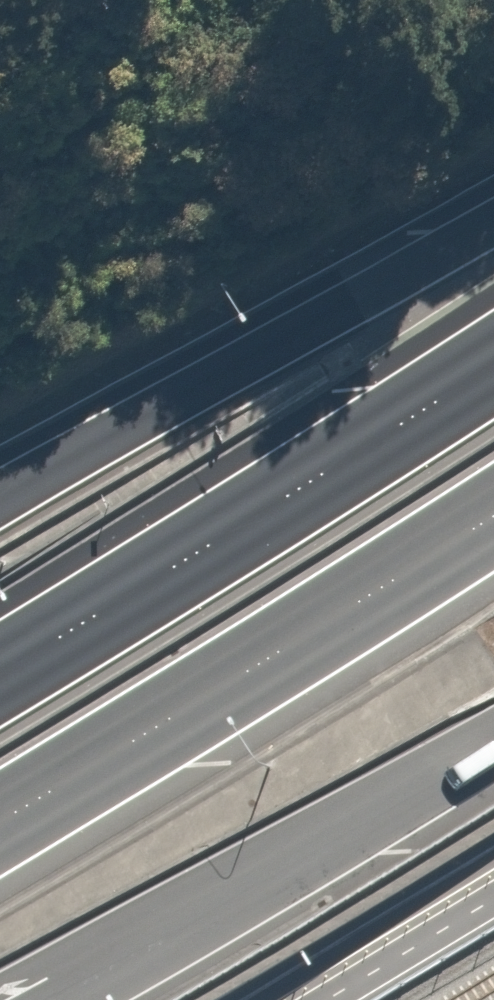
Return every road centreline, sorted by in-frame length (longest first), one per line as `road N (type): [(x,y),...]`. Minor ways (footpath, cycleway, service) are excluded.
road 1 (trunk): [(0,662),(493,362)]
road 2 (trunk): [(493,521),(0,818)]
road 3 (trunk): [(0,494),(493,221)]
road 4 (trunk): [(493,749),(61,999)]

